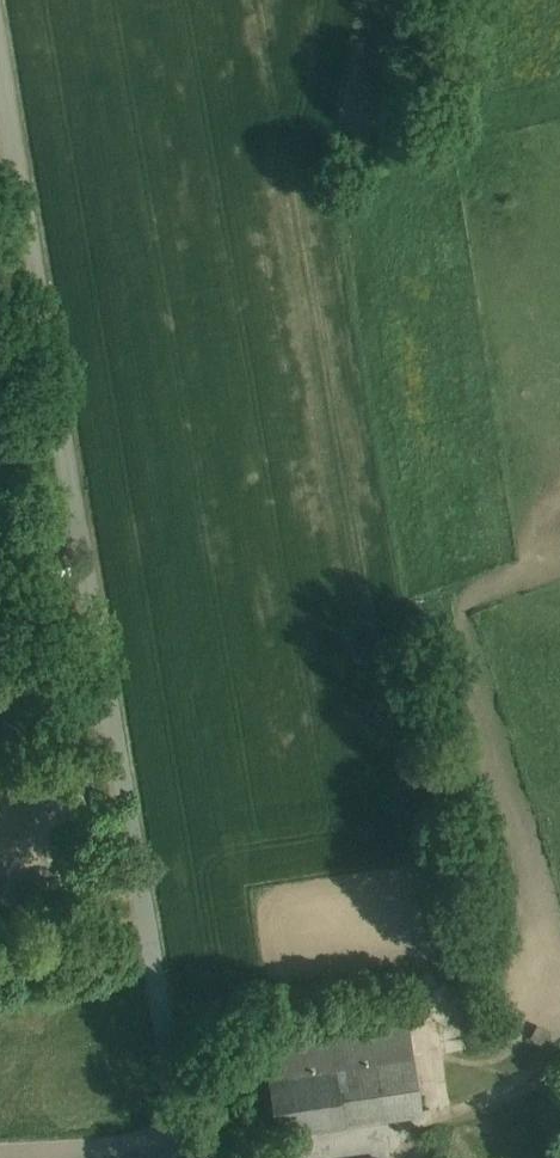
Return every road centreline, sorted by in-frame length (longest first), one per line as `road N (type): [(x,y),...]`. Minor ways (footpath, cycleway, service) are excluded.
road 1 (residential): [(0,61),(183,1149)]
road 2 (residential): [(3,1157),(183,1149)]

